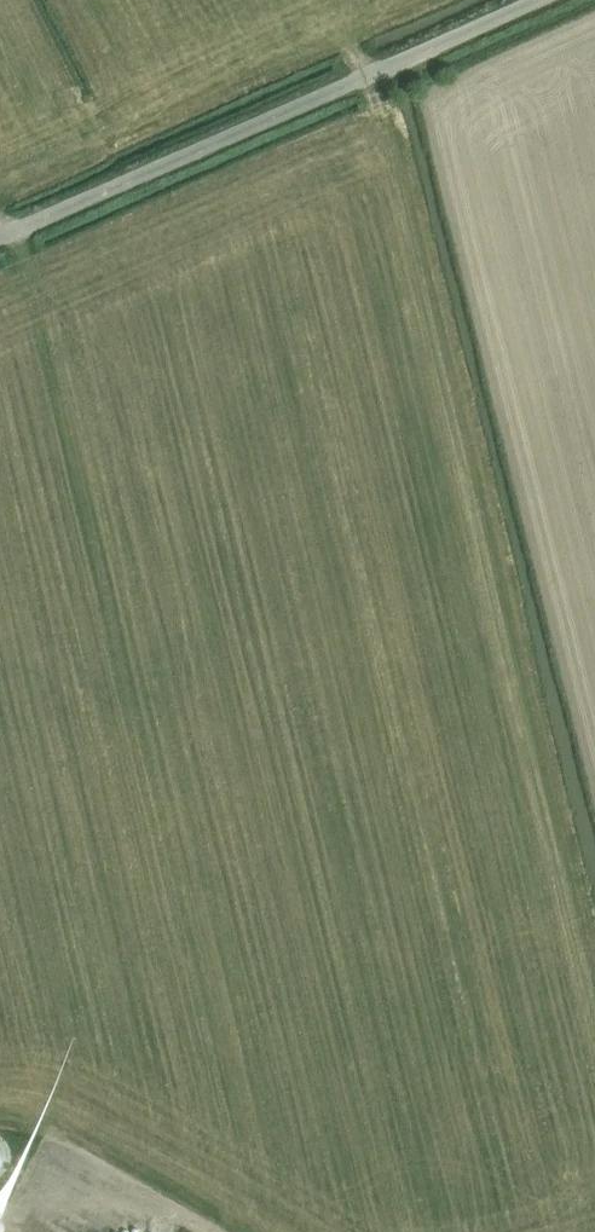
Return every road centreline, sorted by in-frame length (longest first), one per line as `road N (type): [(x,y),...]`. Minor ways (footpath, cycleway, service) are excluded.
road 1 (track): [(549,0),(0,235)]

